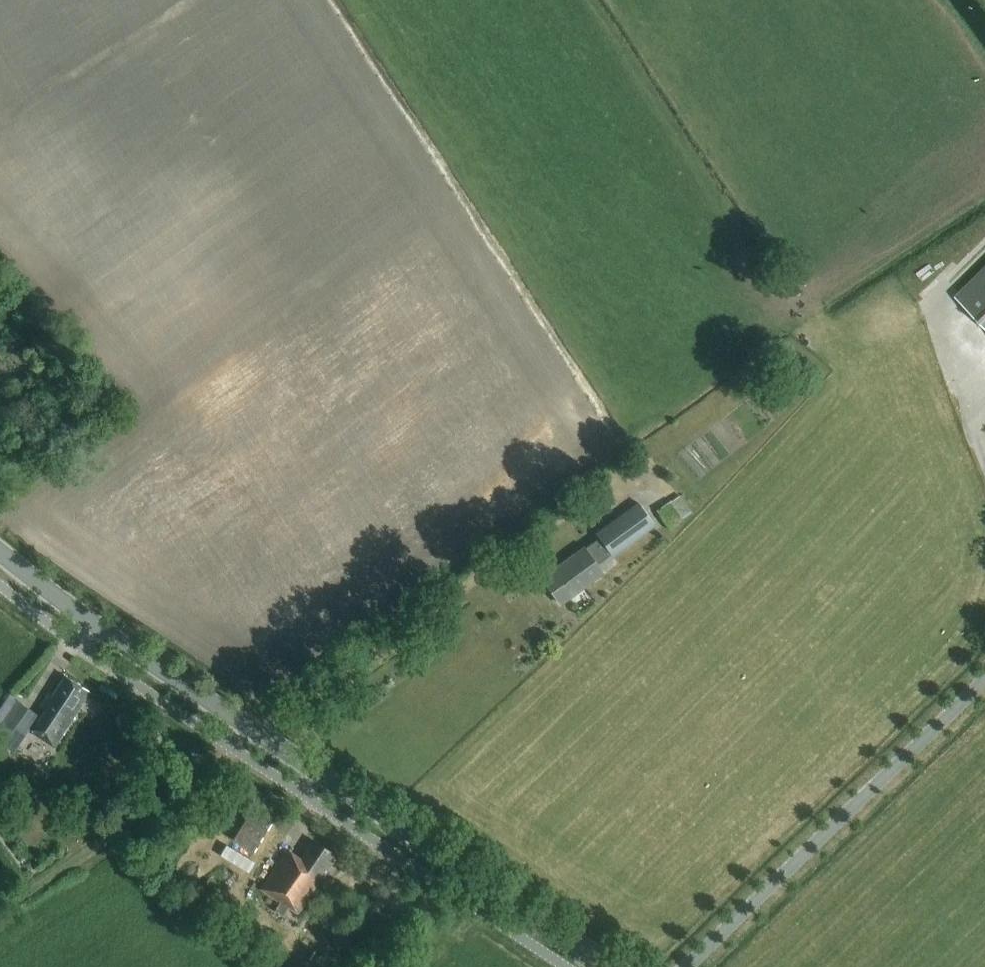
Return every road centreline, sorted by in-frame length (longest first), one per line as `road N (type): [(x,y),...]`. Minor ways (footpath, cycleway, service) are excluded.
road 1 (secondary): [(613,966),(166,674),(0,554)]
road 2 (track): [(239,722),(223,742),(0,902)]

